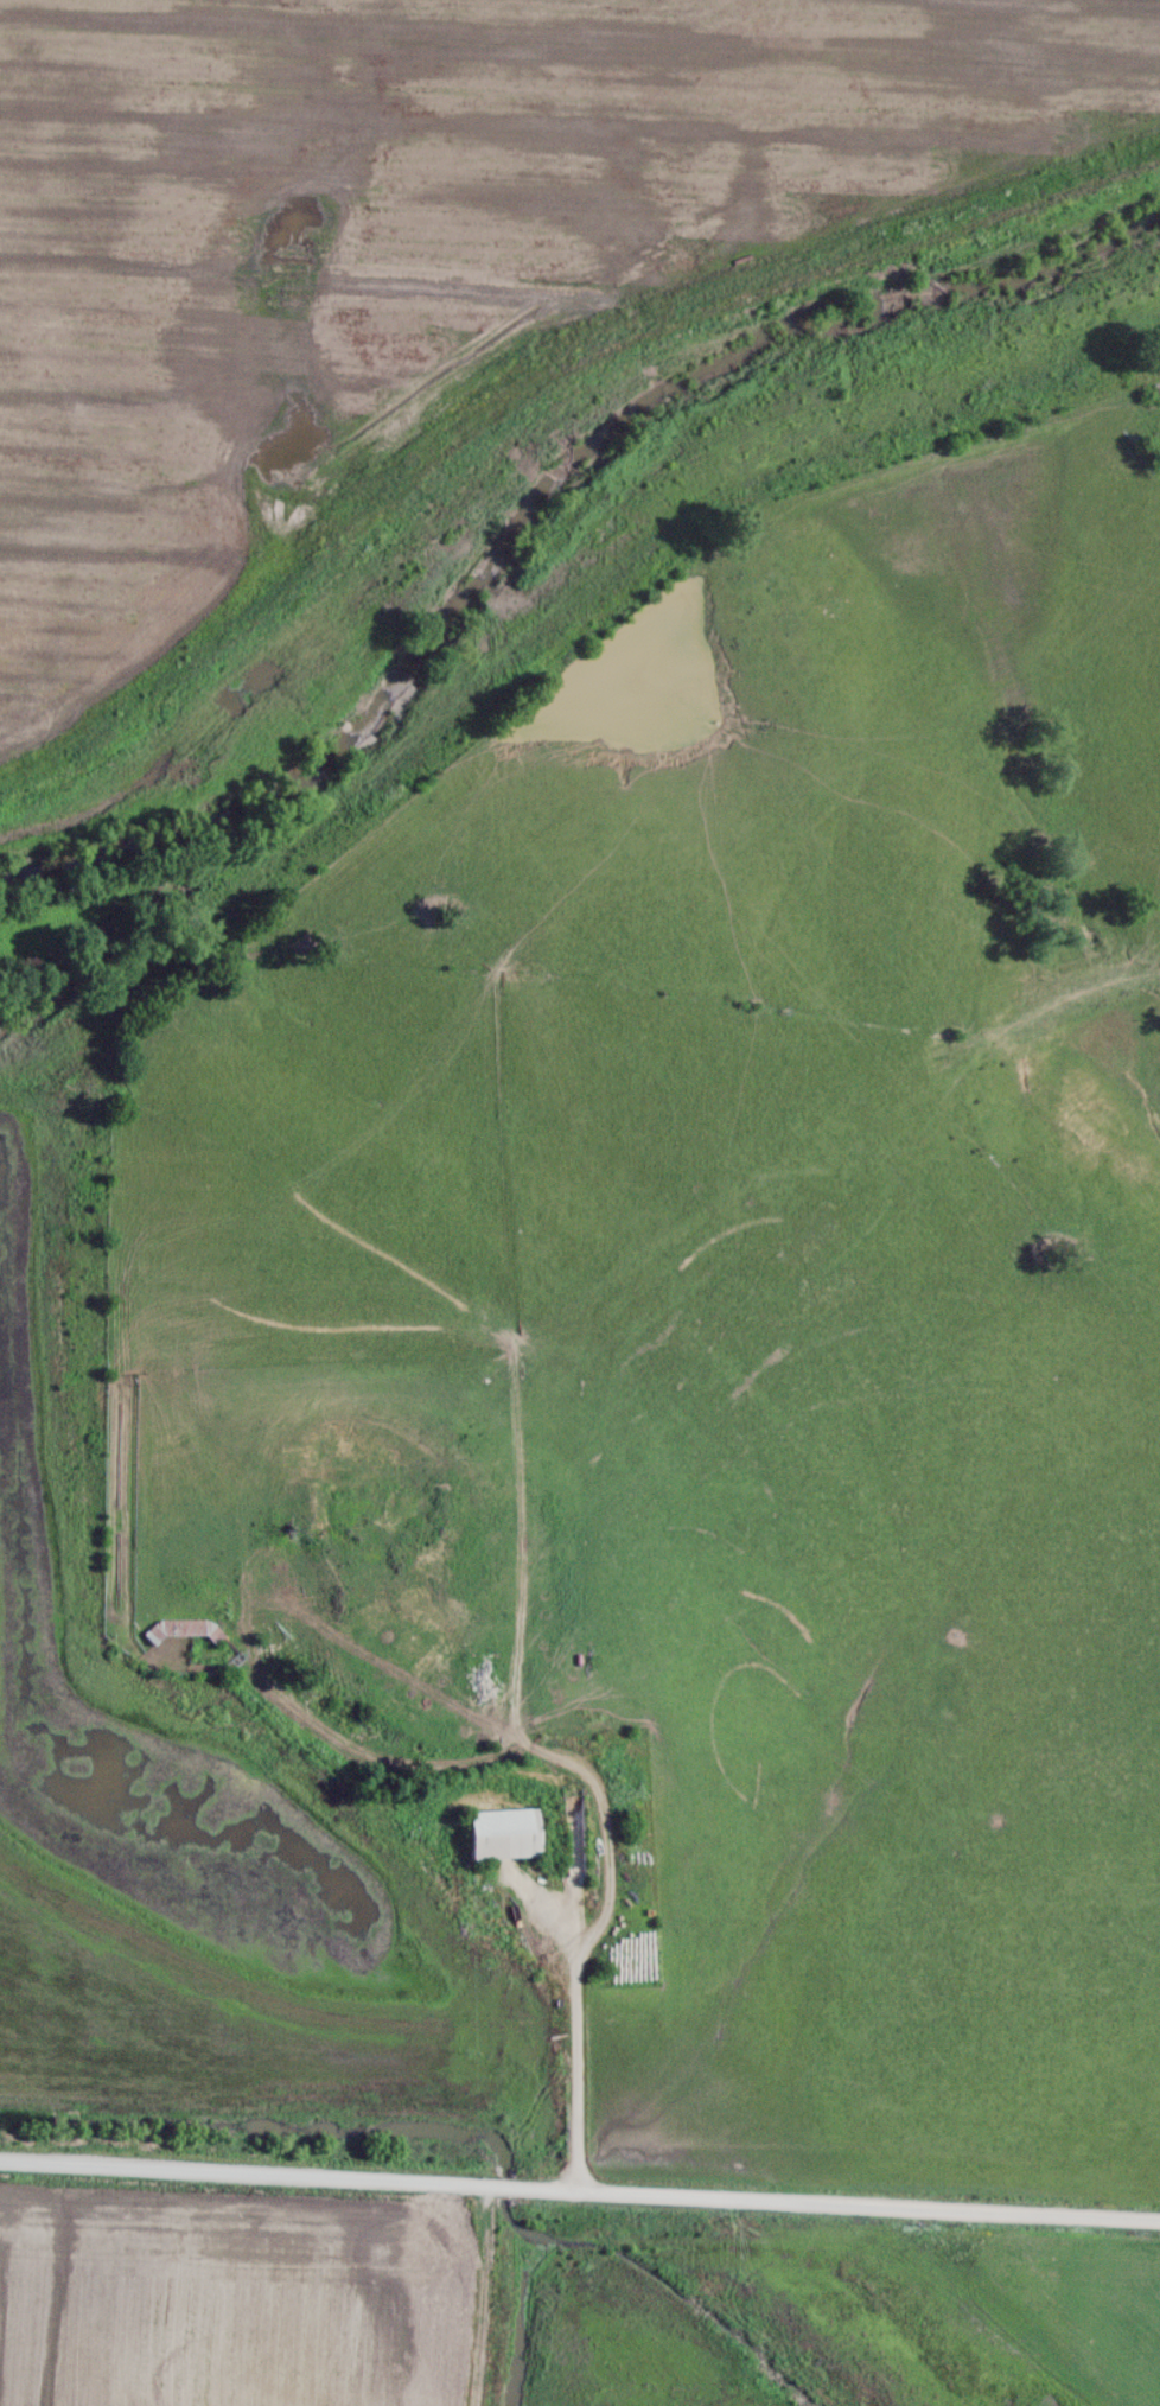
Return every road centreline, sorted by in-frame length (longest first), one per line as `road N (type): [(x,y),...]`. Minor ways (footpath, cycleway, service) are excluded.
road 1 (residential): [(0,2165),(1159,2227)]

